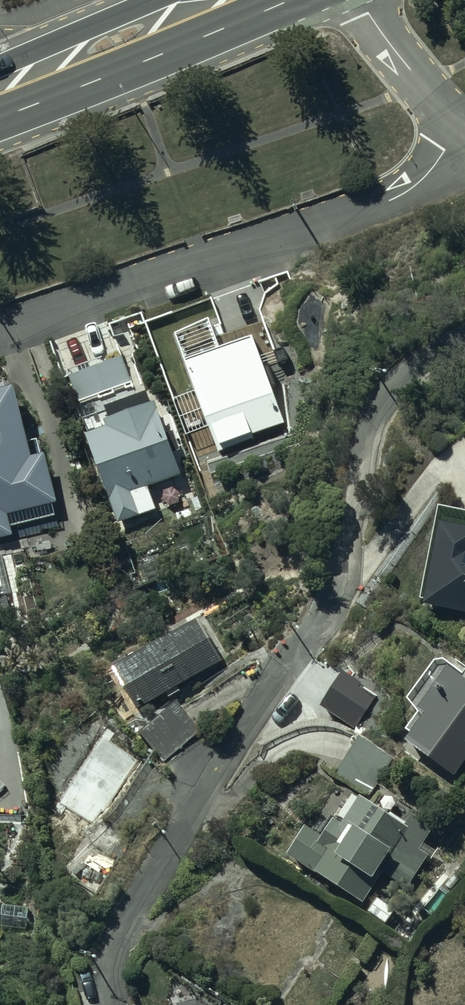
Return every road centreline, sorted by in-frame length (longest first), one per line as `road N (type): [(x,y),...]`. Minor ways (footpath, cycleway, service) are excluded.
road 1 (residential): [(111,1004),(115,939),(131,906),(318,628),(339,578),(381,407),(406,374),(464,334)]
road 2 (residential): [(461,128),(434,169),(404,194),(0,318)]
road 3 (secondary): [(0,83),(207,0)]
road 4 (residential): [(461,128),(359,0)]

